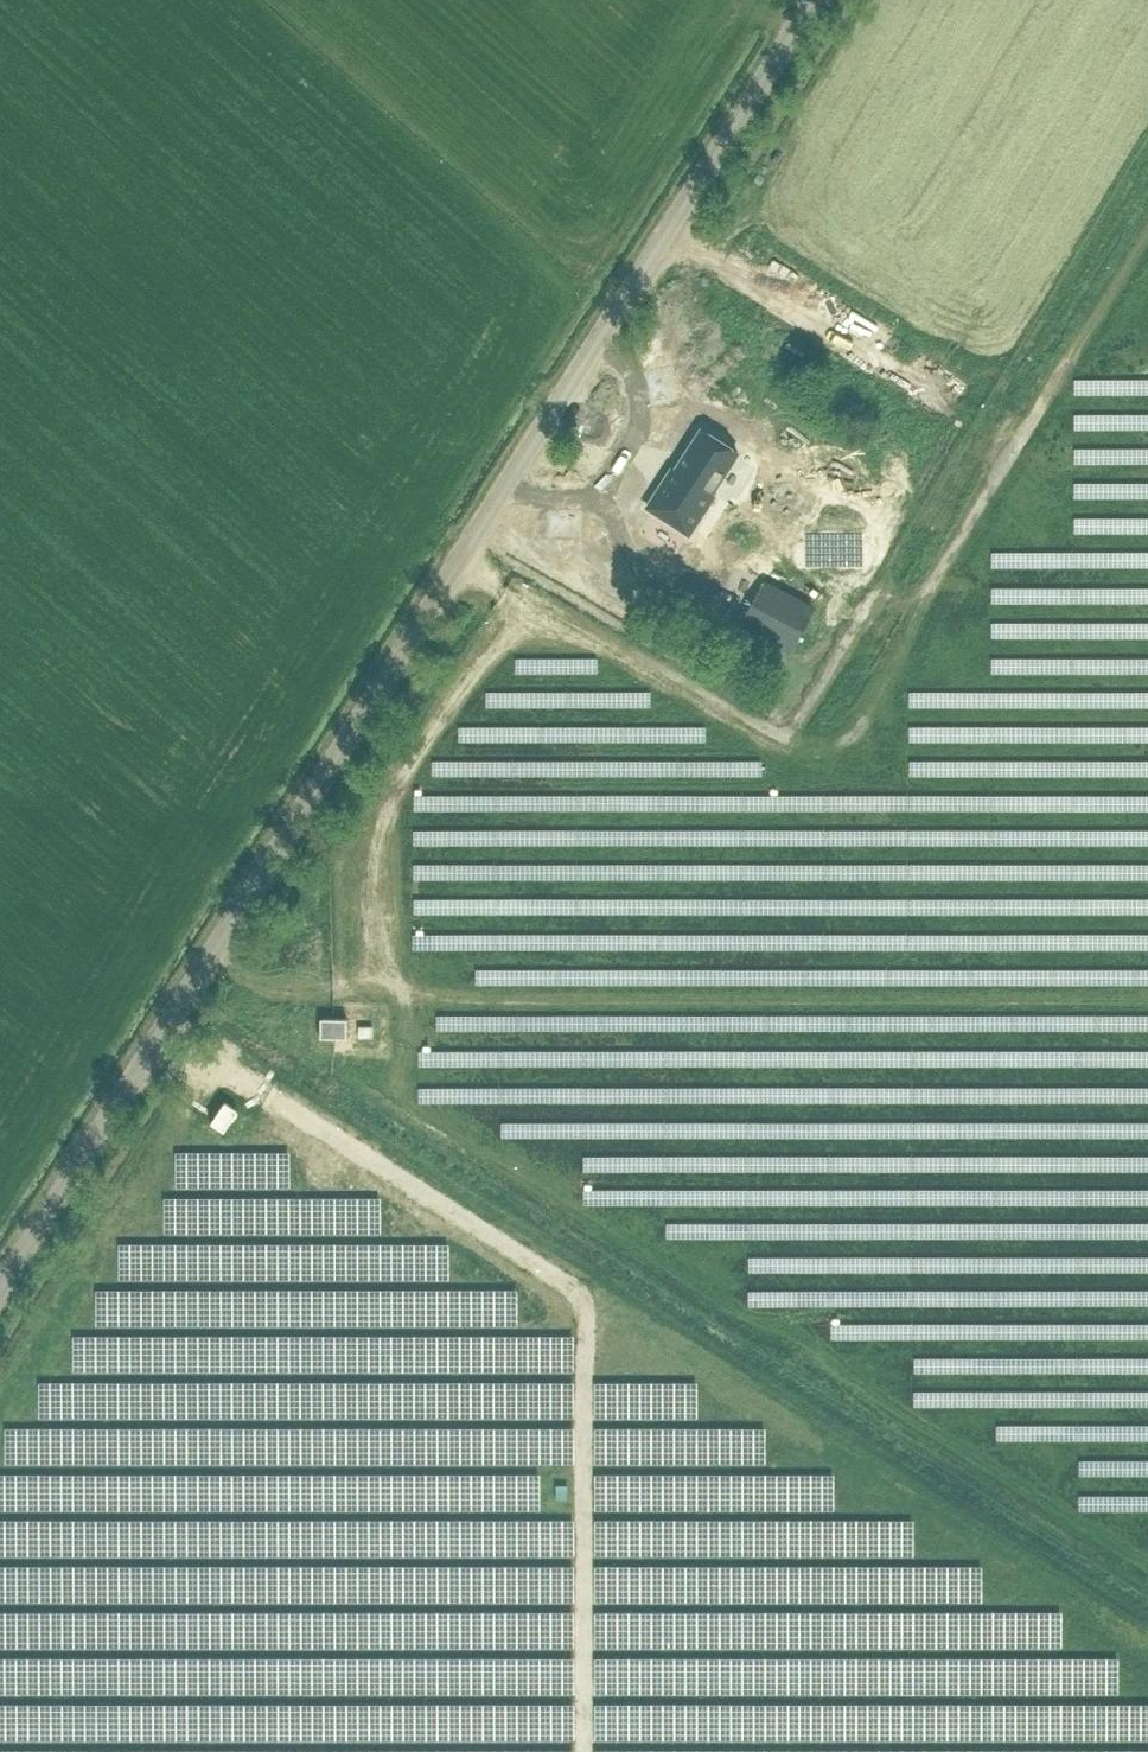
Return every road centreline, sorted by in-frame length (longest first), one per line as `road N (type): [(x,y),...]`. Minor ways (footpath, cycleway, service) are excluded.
road 1 (unclassified): [(0,1287),(812,0)]

